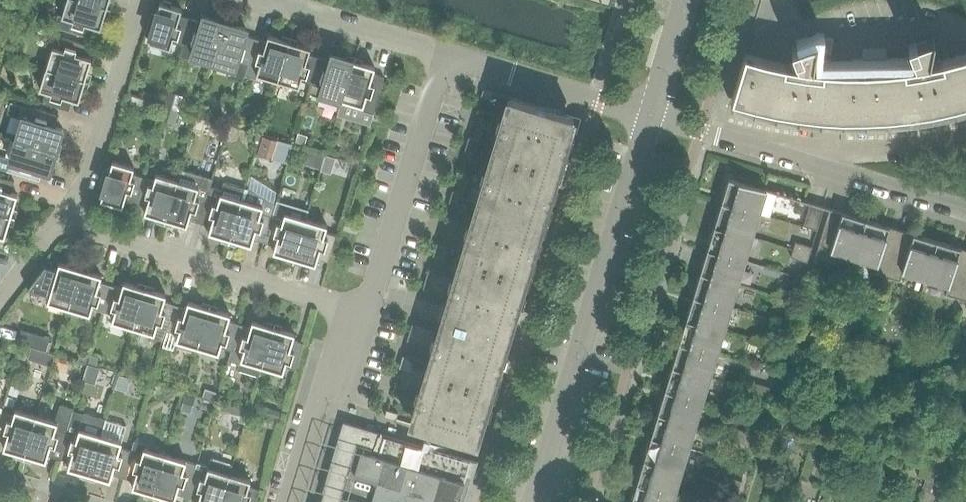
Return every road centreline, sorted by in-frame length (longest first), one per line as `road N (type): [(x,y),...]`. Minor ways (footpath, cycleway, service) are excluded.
road 1 (tertiary): [(535,501),(653,117)]
road 2 (residential): [(965,214),(653,117)]
road 3 (residential): [(365,314),(63,222)]
road 4 (residential): [(365,314),(447,54)]
road 5 (residential): [(63,222),(87,187),(145,0)]
road 6 (residential): [(447,54),(653,117)]
road 7 (residential): [(288,501),(320,393),(365,314)]
road 8 (residential): [(266,0),(447,54)]
road 9 (tertiary): [(653,117),(688,0)]

